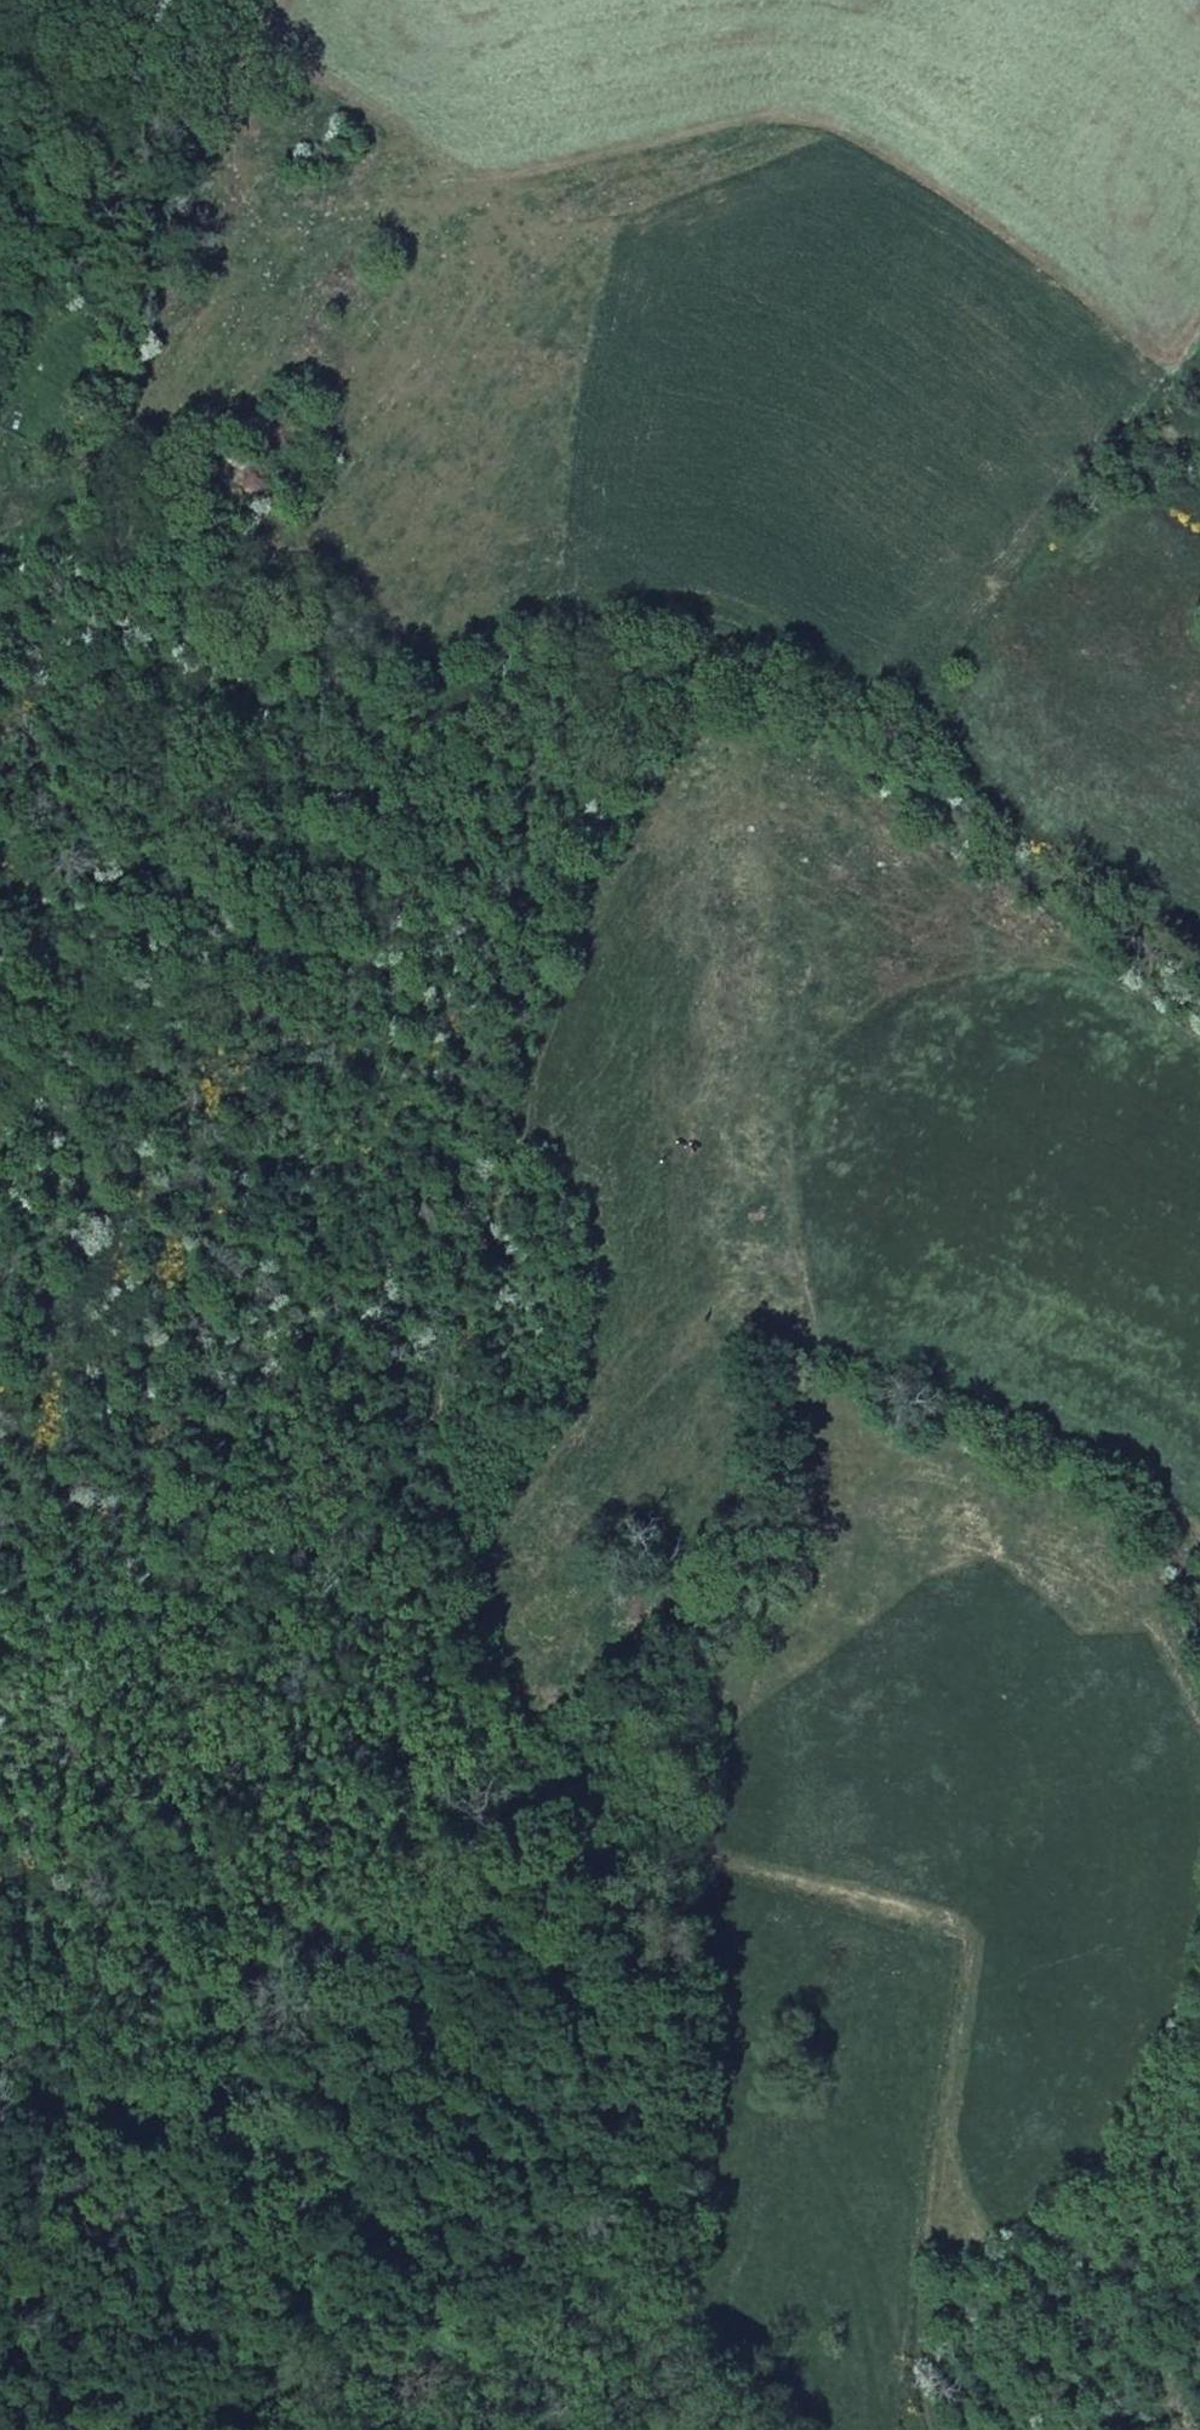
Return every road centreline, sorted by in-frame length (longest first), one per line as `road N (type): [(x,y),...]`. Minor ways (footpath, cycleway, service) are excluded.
road 1 (track): [(966,1949),(920,2308),(936,2429)]

